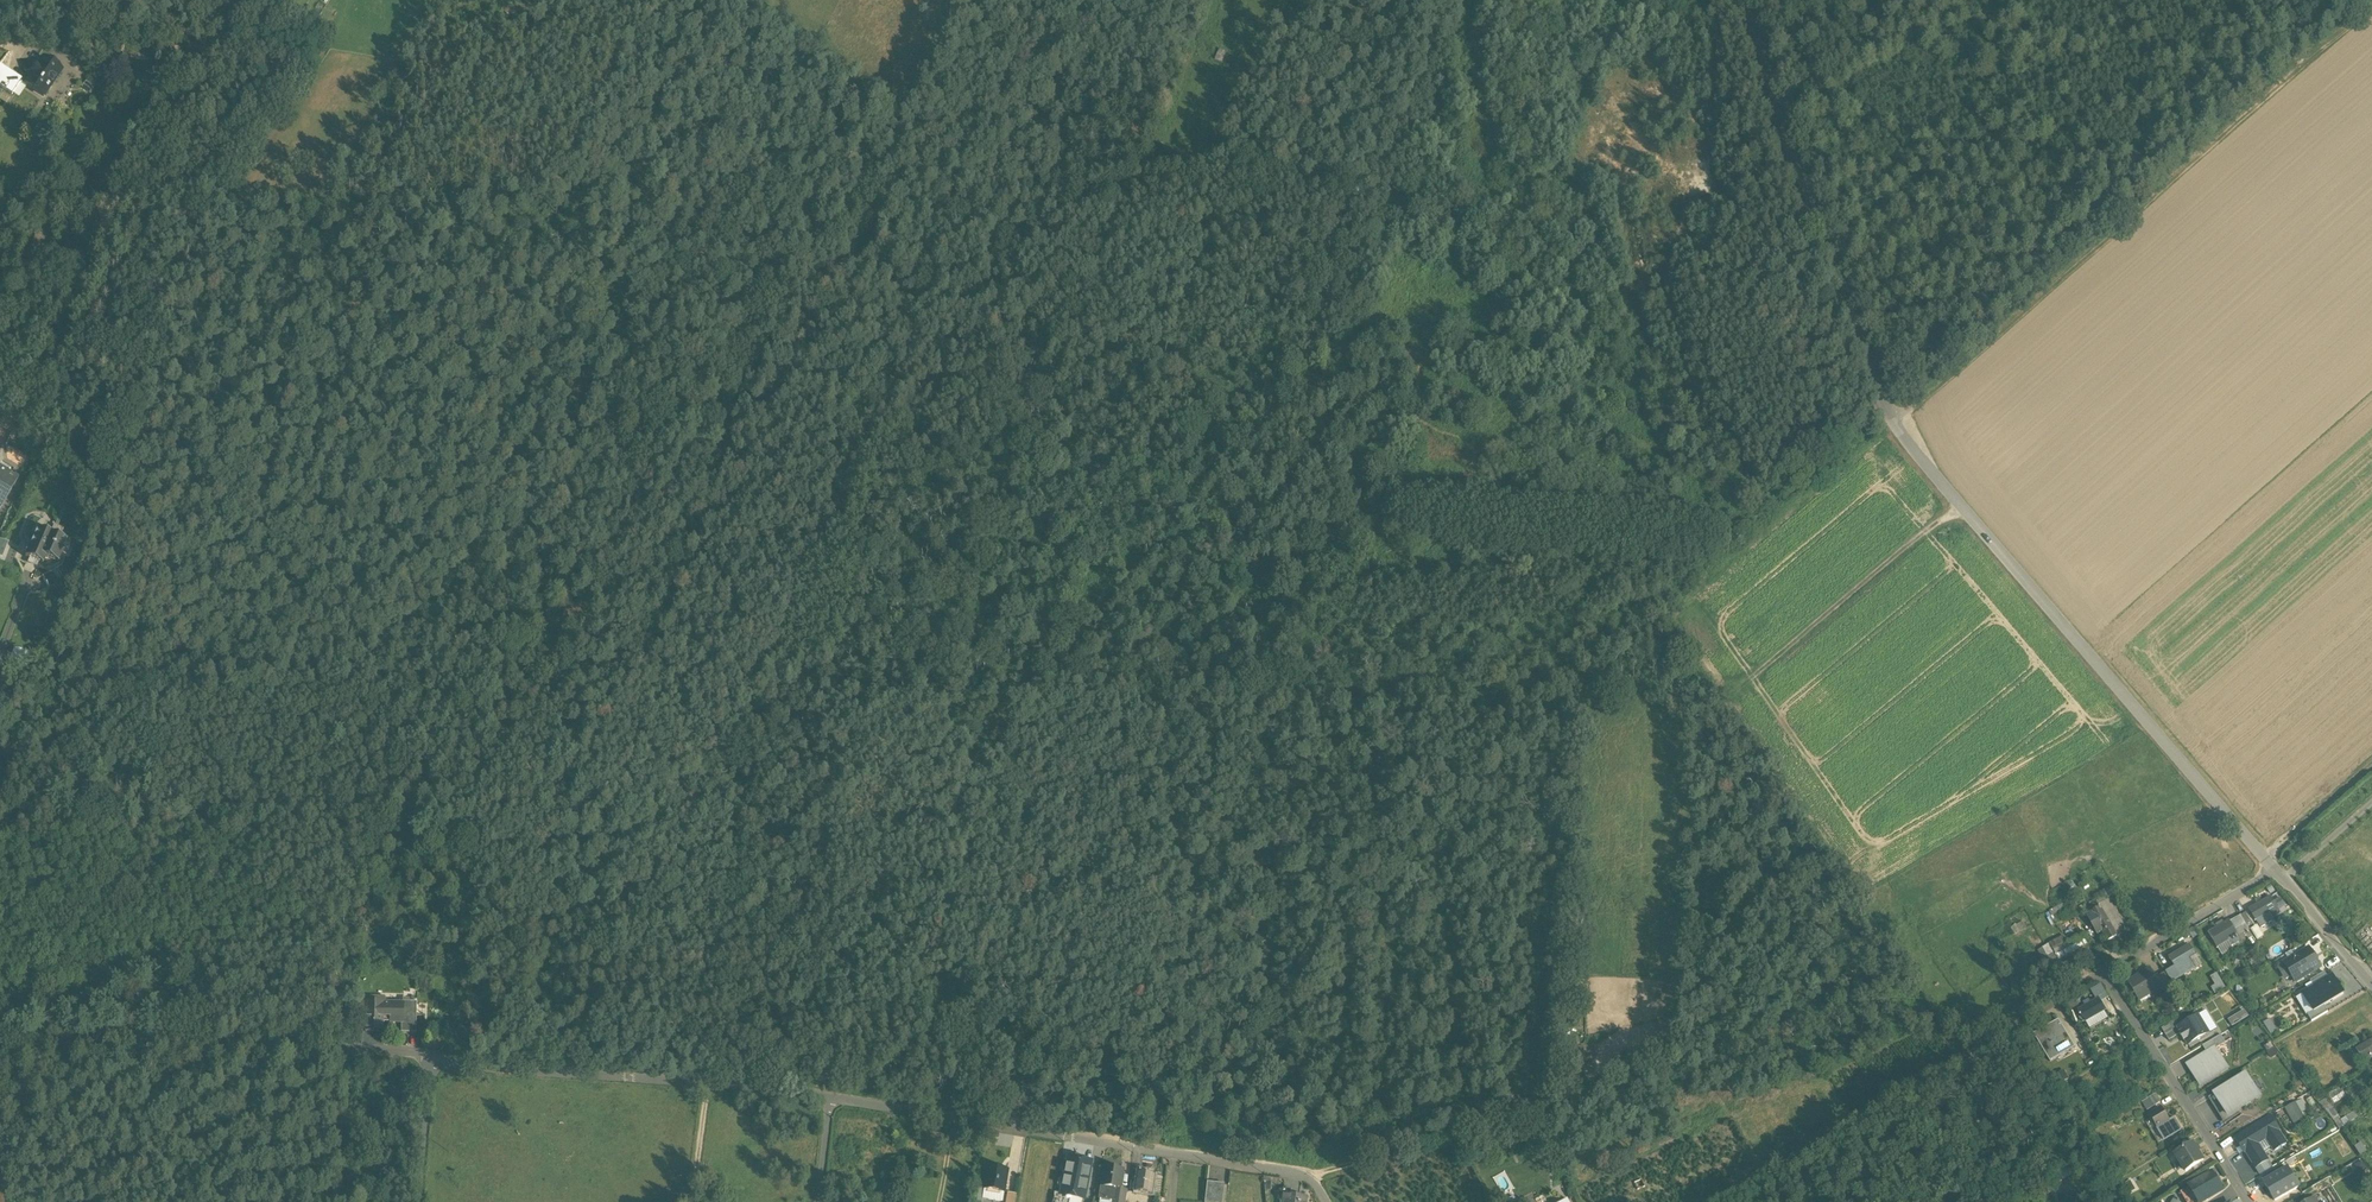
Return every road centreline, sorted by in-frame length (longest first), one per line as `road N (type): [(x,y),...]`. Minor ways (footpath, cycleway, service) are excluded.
road 1 (residential): [(2276,871),(1896,428),(1744,0)]
road 2 (track): [(2313,67),(1896,428)]
road 3 (residential): [(831,1098),(1299,1172),(1328,1201)]
road 4 (unclassified): [(0,1070),(67,1041),(400,1047),(435,1057)]
road 5 (residential): [(2104,976),(1739,1201)]
road 6 (unclassified): [(435,1057),(831,1098)]
road 7 (track): [(1963,506),(1729,696),(1713,679)]
road 8 (residential): [(2250,1201),(2104,976)]
road 9 (residential): [(2276,871),(2104,976)]
road 10 (residential): [(2371,984),(2276,871)]
road 11 (unclassified): [(435,1057),(418,1201)]
road 12 (track): [(2371,776),(2270,864)]
road 13 (track): [(694,1201),(706,1079)]

